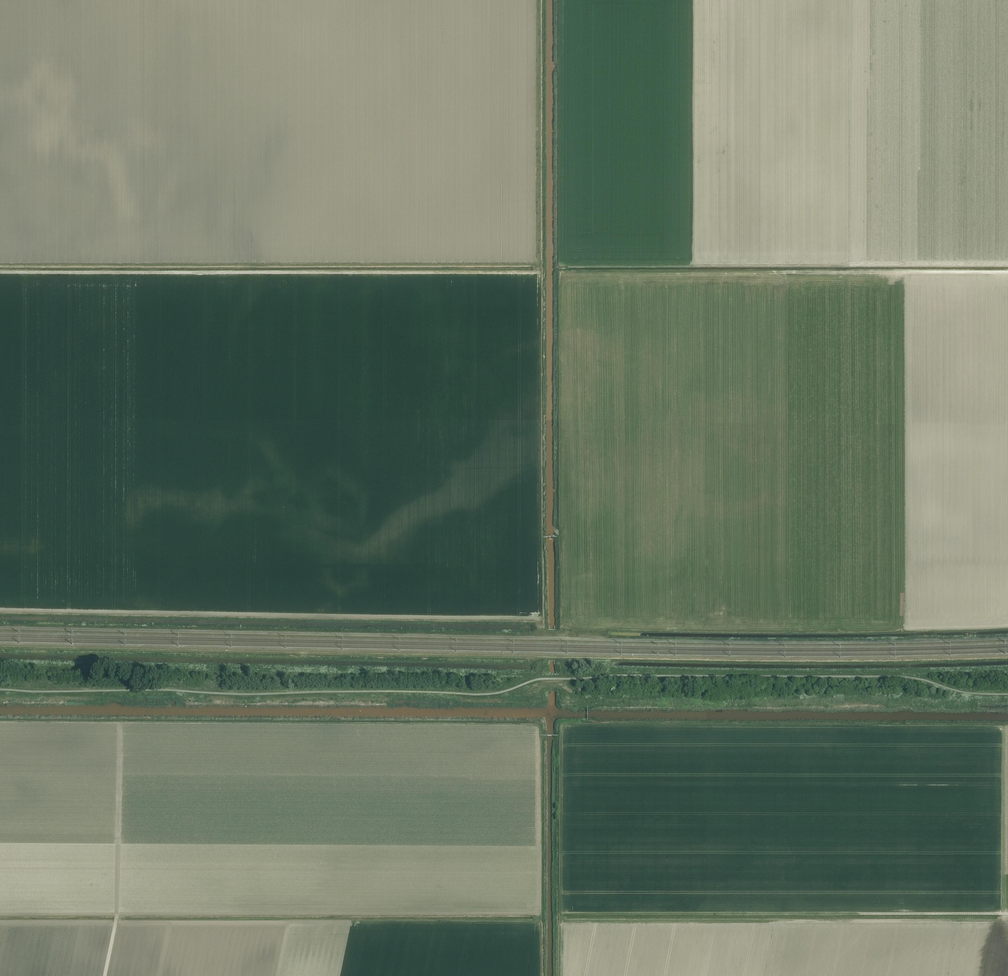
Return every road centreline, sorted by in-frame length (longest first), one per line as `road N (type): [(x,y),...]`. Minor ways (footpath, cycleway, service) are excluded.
road 1 (track): [(1007,658),(785,661),(0,647)]
road 2 (track): [(608,640),(0,628)]

